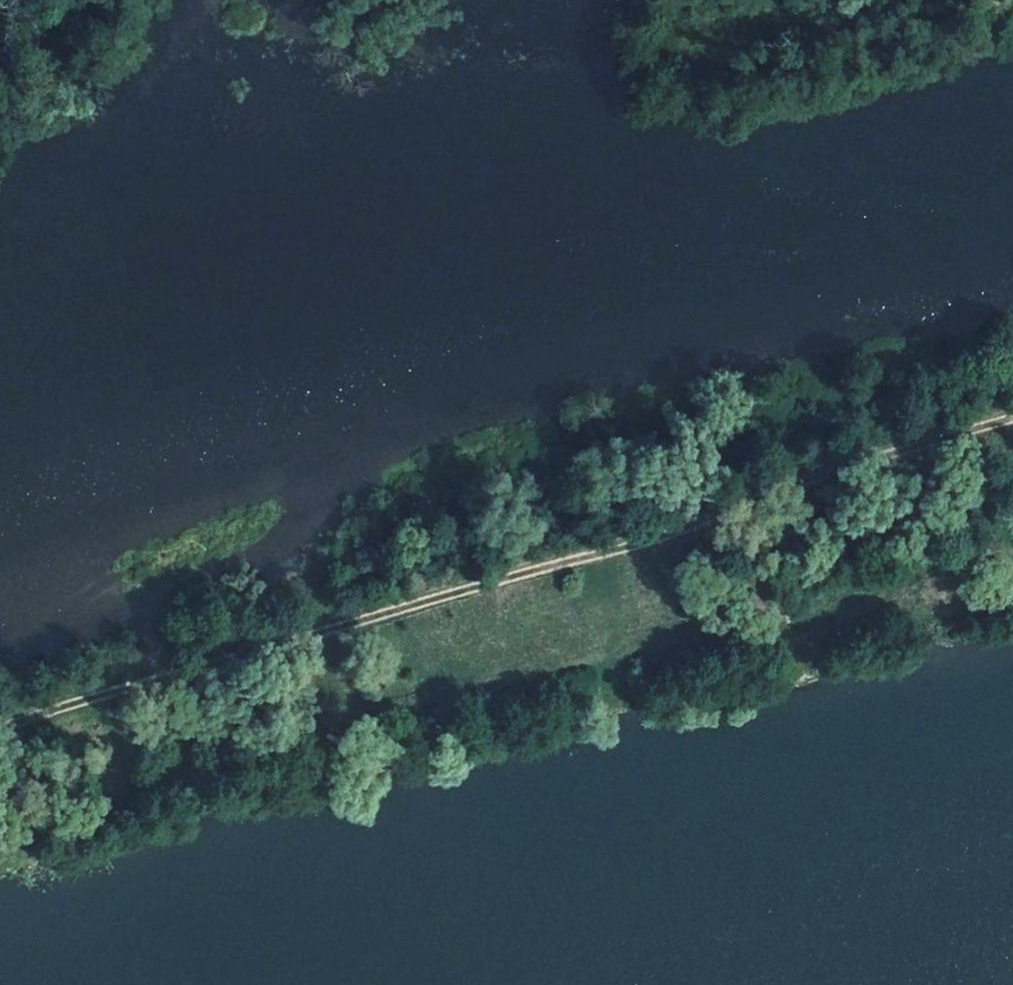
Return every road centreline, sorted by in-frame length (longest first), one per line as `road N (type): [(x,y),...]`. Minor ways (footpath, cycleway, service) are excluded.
road 1 (track): [(1012,418),(610,555),(205,669),(0,754)]

